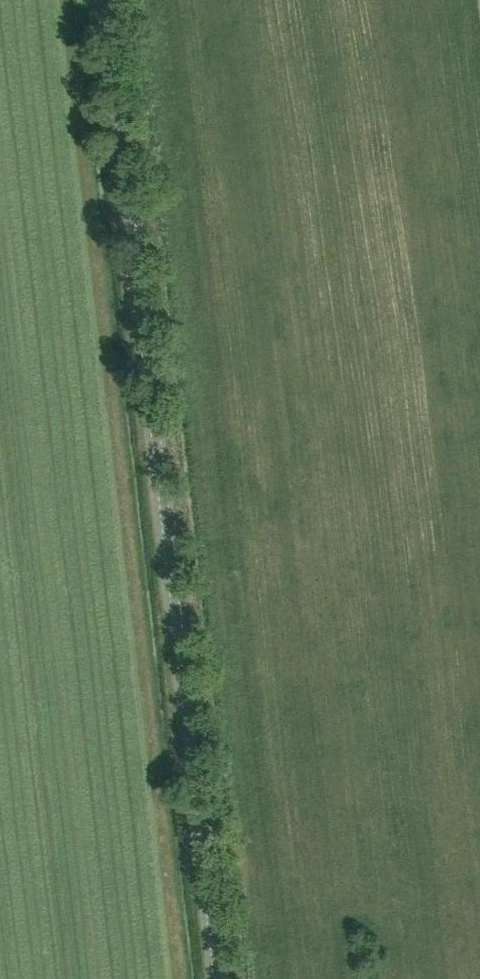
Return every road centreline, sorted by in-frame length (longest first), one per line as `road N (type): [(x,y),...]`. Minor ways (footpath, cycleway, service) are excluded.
road 1 (tertiary): [(217,978),(104,0)]

